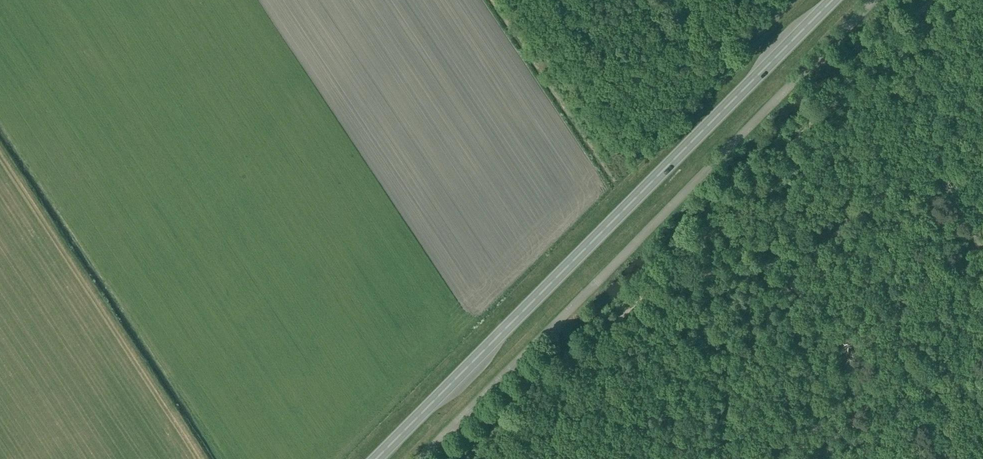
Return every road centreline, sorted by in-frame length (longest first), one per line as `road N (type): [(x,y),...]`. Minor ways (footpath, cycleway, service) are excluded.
road 1 (trunk): [(375,458),(832,0)]
road 2 (unclassified): [(419,458),(873,0)]
road 3 (track): [(636,301),(932,0)]
road 4 (track): [(800,458),(636,301)]
road 5 (track): [(481,458),(636,301)]

